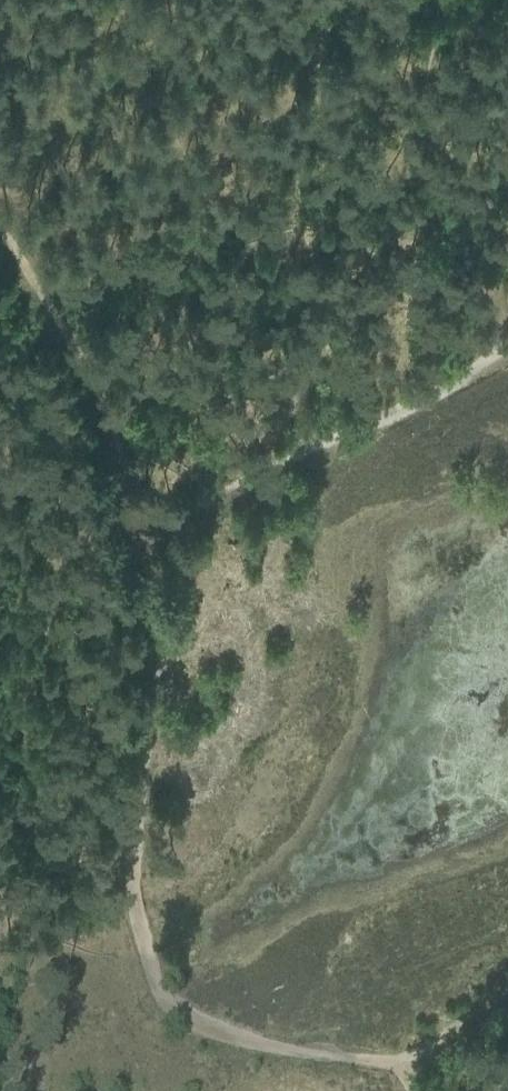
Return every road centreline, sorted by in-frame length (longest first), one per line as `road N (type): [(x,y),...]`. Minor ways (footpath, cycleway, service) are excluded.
road 1 (track): [(136,839),(145,966),(167,1010),(199,1035),(405,1070)]
road 2 (track): [(147,541),(507,352)]
road 3 (track): [(147,541),(93,391),(0,219)]
road 4 (track): [(136,839),(158,684),(147,541)]
road 5 (track): [(507,992),(429,1042),(405,1070)]

